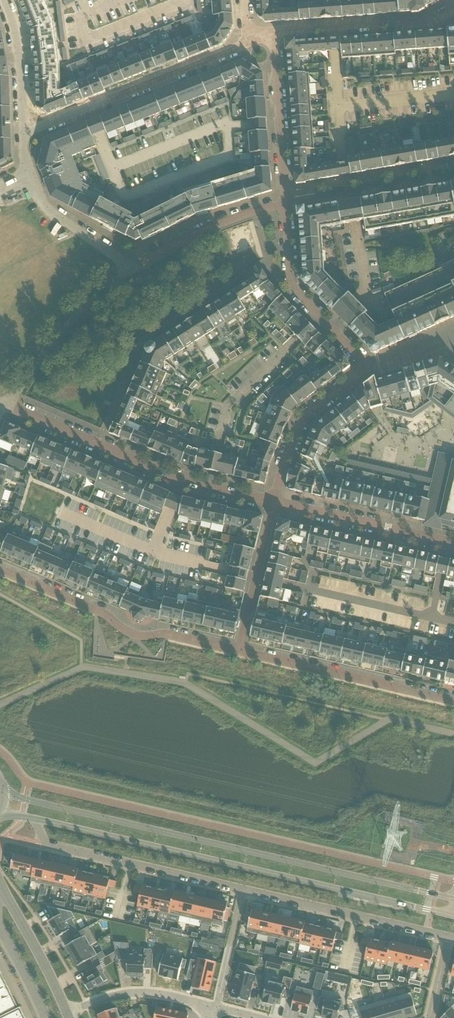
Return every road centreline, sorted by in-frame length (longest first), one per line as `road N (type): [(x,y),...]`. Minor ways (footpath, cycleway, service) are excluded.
road 1 (tertiary): [(453,899),(3,790)]
road 2 (tertiary): [(35,818),(453,915)]
road 3 (residential): [(271,504),(309,412),(364,363),(289,288),(285,203)]
road 4 (residential): [(0,406),(182,481),(271,504)]
road 5 (residential): [(242,654),(172,636),(136,636),(0,570)]
road 6 (residential): [(25,135),(241,47),(255,31)]
road 7 (residential): [(35,818),(54,846),(244,889)]
road 8 (residential): [(453,701),(242,654)]
road 9 (residential): [(244,889),(453,938)]
road 10 (residential): [(271,504),(453,546)]
road 11 (residential): [(271,38),(433,21),(453,11)]
road 12 (residential): [(134,269),(193,233),(285,203)]
road 13 (residential): [(271,38),(285,203)]
road 14 (residential): [(242,654),(271,504)]
road 15 (residential): [(67,1014),(108,998),(148,994),(214,1009)]
road 16 (residential): [(134,269),(57,216),(29,172)]
road 17 (residential): [(0,888),(67,1014)]
road 18 (residential): [(25,135),(21,60),(4,0)]

